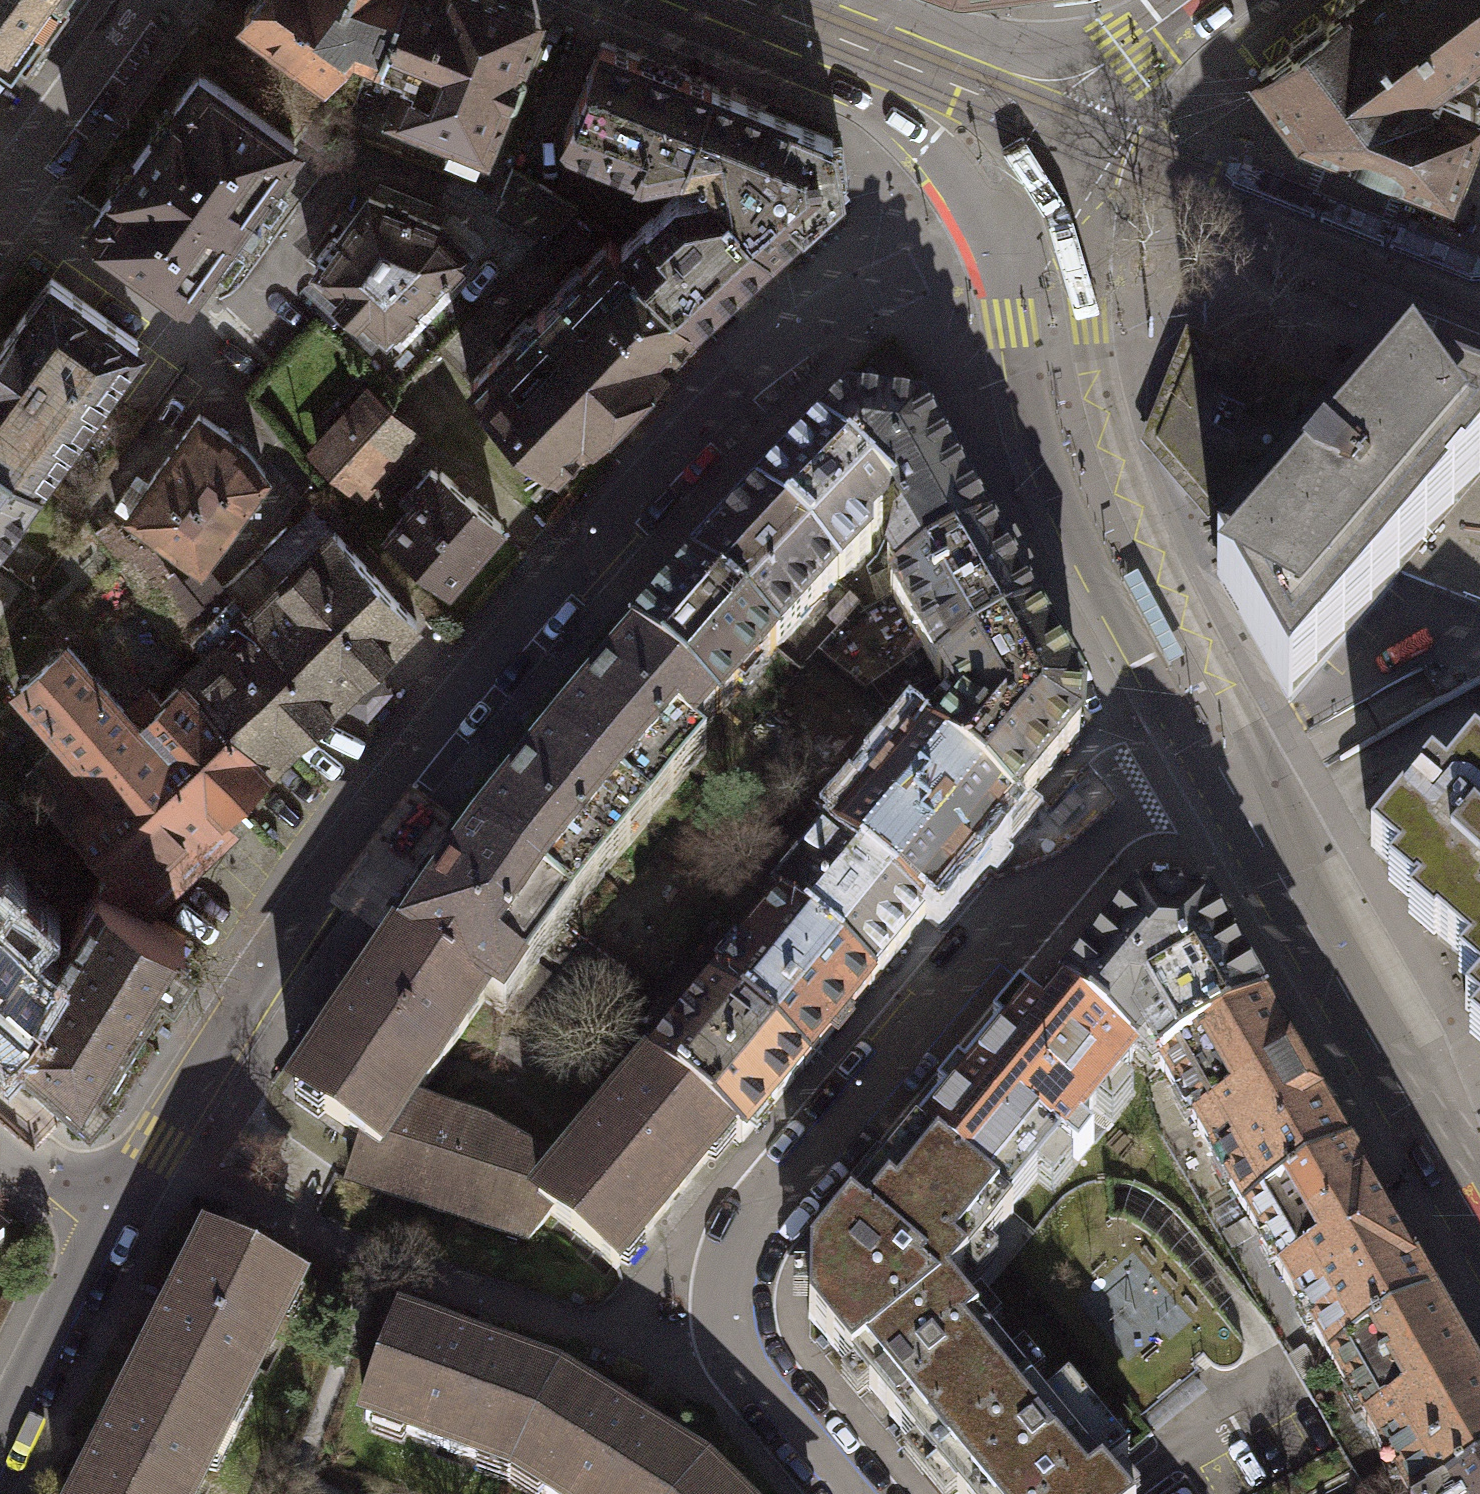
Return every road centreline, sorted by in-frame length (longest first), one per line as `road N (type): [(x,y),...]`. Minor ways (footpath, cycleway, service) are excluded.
road 1 (residential): [(1027,203),(809,325),(698,424),(390,788),(157,1144)]
road 2 (residential): [(731,1339),(720,1306),(723,1268),(741,1231),(1082,816),(1104,797),(1161,781),(1235,801)]
road 3 (secondary): [(1027,203),(1012,266),(1015,326),(1054,495),(1147,679),(1191,750),(1235,801)]
road 4 (residential): [(731,1339),(628,1341),(378,1257),(297,1228),(157,1144)]
road 5 (secondary): [(1235,801),(1479,1229)]
road 6 (secondary): [(1051,127),(743,0)]
road 7 (residential): [(144,0),(0,201)]
road 8 (residential): [(102,1229),(0,1439)]
road 9 (residential): [(854,1493),(731,1339)]
road 10 (secondary): [(1196,0),(1130,49),(1051,127)]
road 11 (residential): [(102,1229),(0,1137)]

